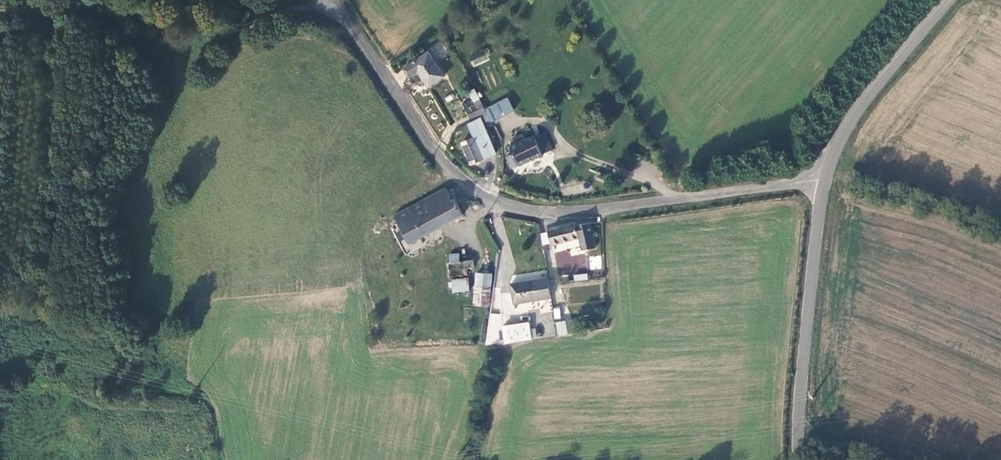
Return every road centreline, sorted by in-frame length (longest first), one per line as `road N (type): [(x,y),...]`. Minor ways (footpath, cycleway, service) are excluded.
road 1 (unclassified): [(941,0),(848,116),(825,179),(798,459)]
road 2 (track): [(310,0),(235,24),(0,10)]
road 3 (track): [(825,179),(1000,242)]

